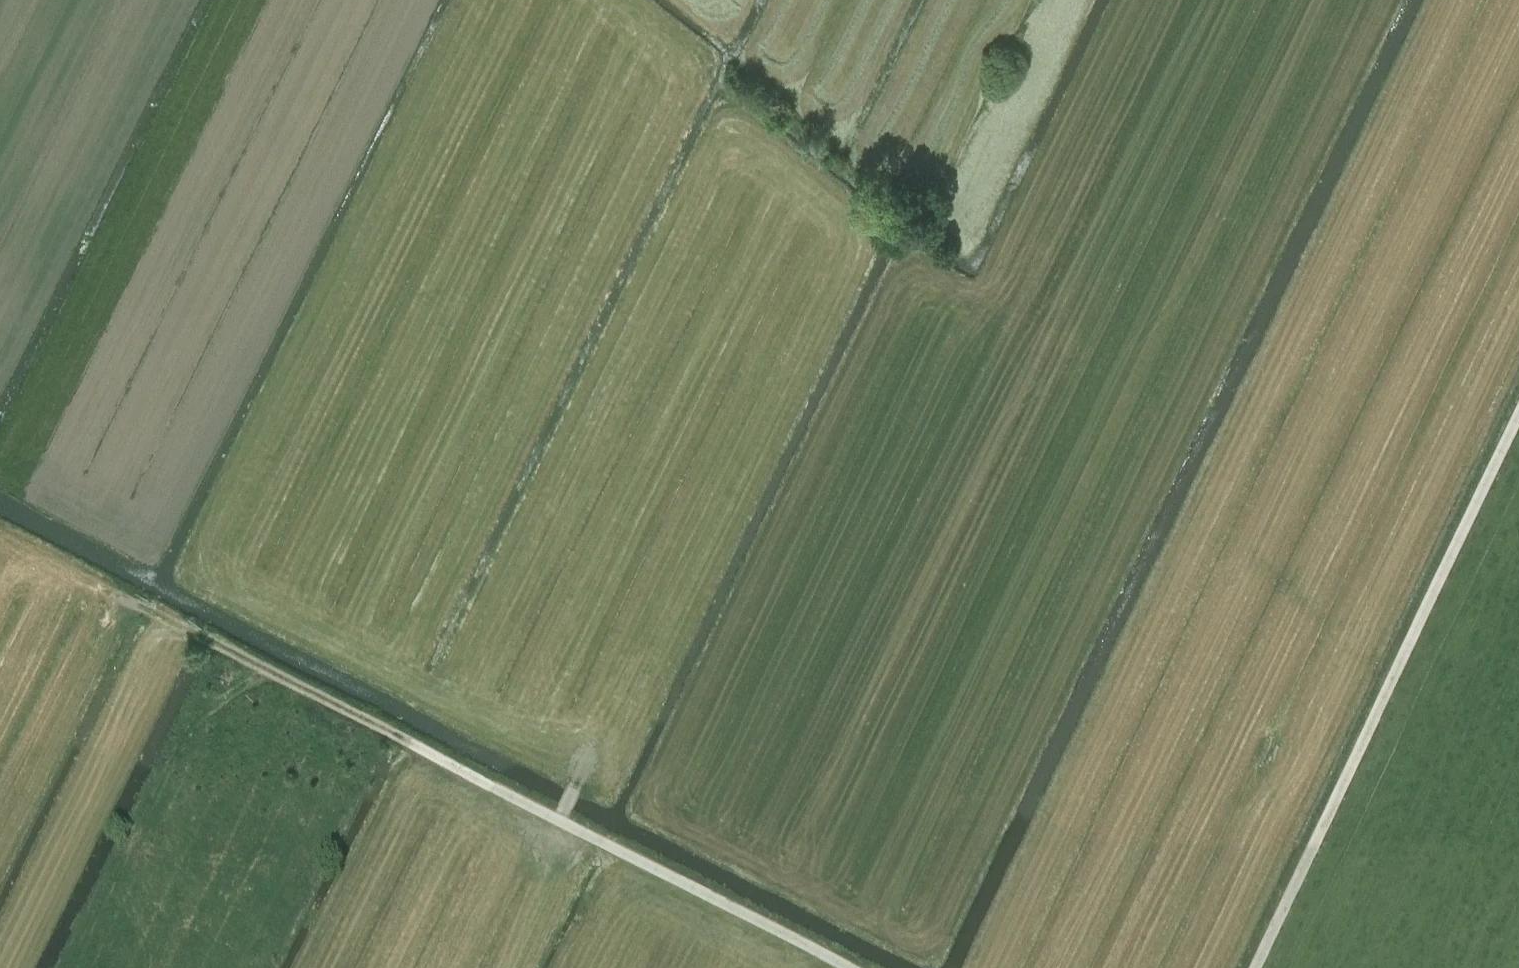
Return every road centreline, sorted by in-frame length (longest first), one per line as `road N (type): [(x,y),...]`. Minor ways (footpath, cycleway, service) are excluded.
road 1 (track): [(1518,409),(1255,967)]
road 2 (track): [(845,967),(410,742)]

